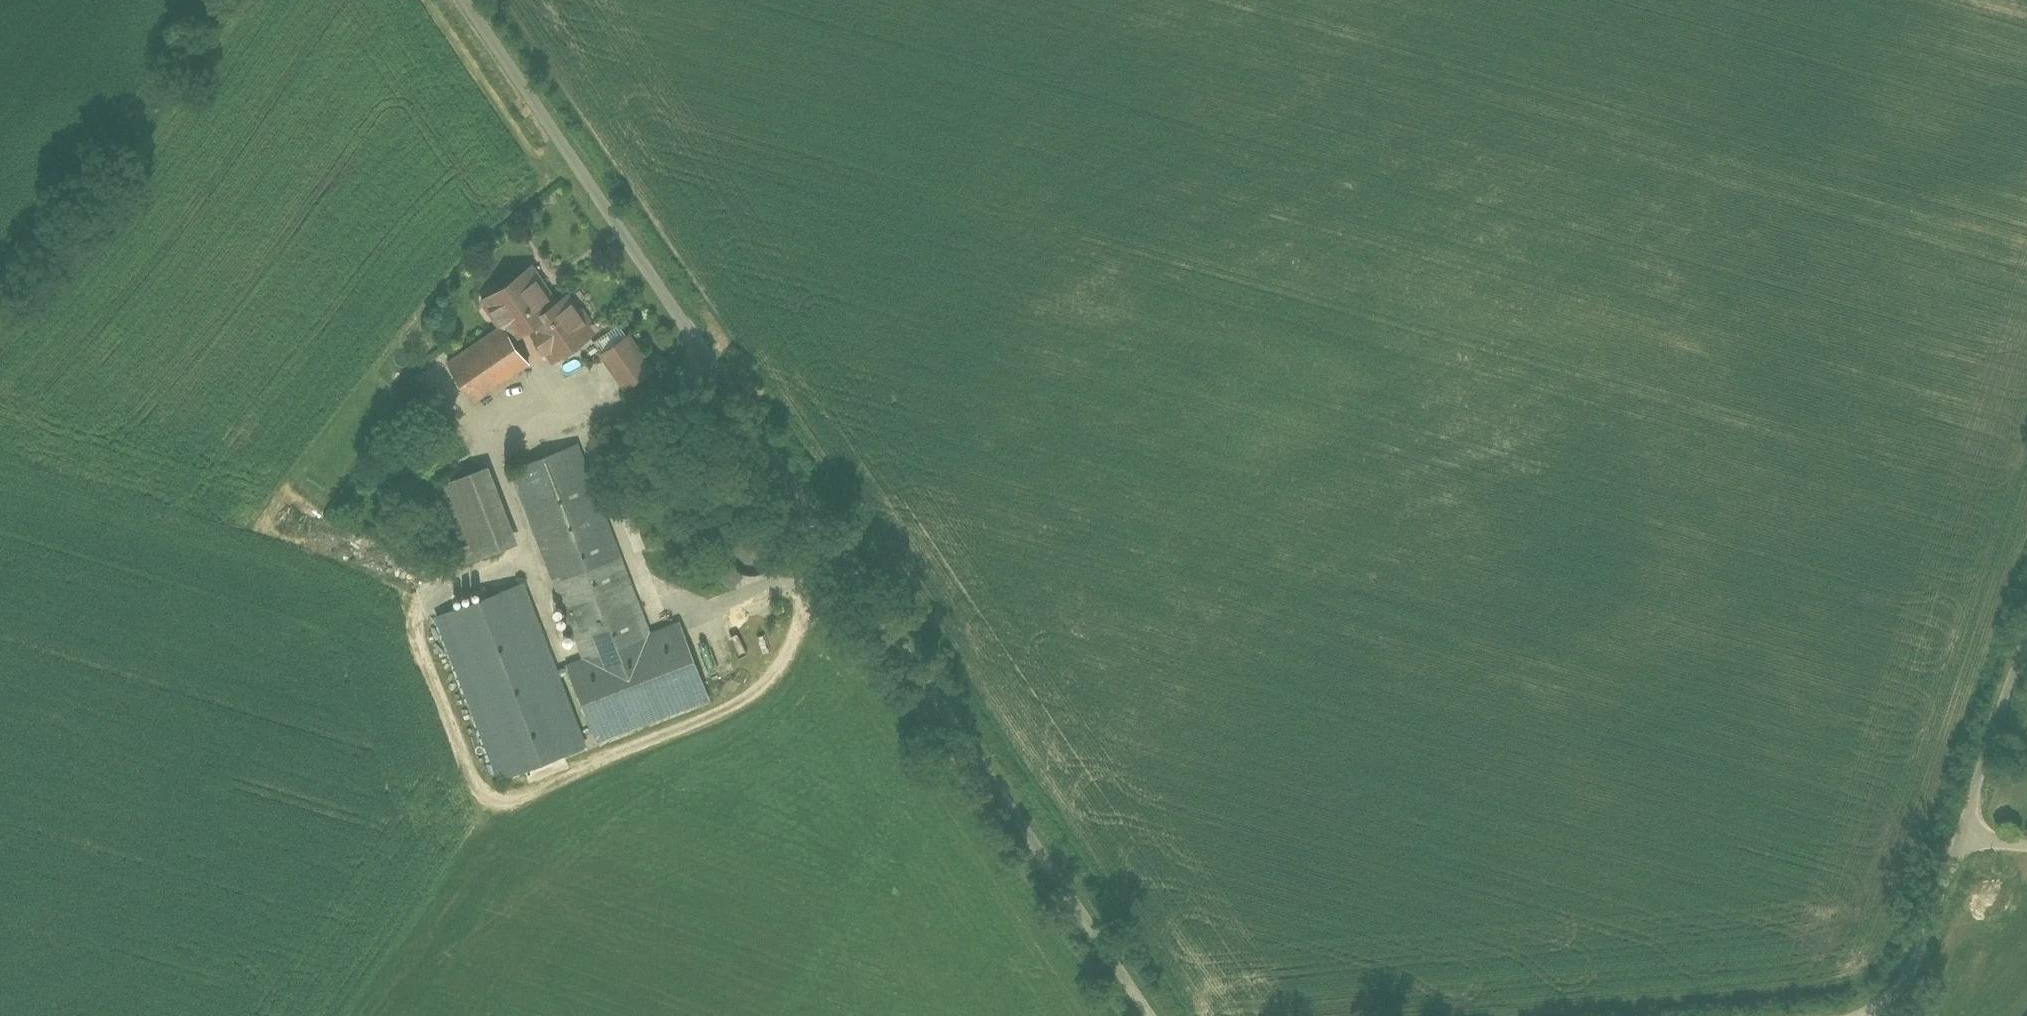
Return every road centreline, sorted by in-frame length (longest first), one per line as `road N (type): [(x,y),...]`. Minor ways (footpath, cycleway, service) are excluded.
road 1 (residential): [(464,0),(1149,1015)]
road 2 (residential): [(1842,1015),(1874,1003),(1907,961),(2026,617)]

